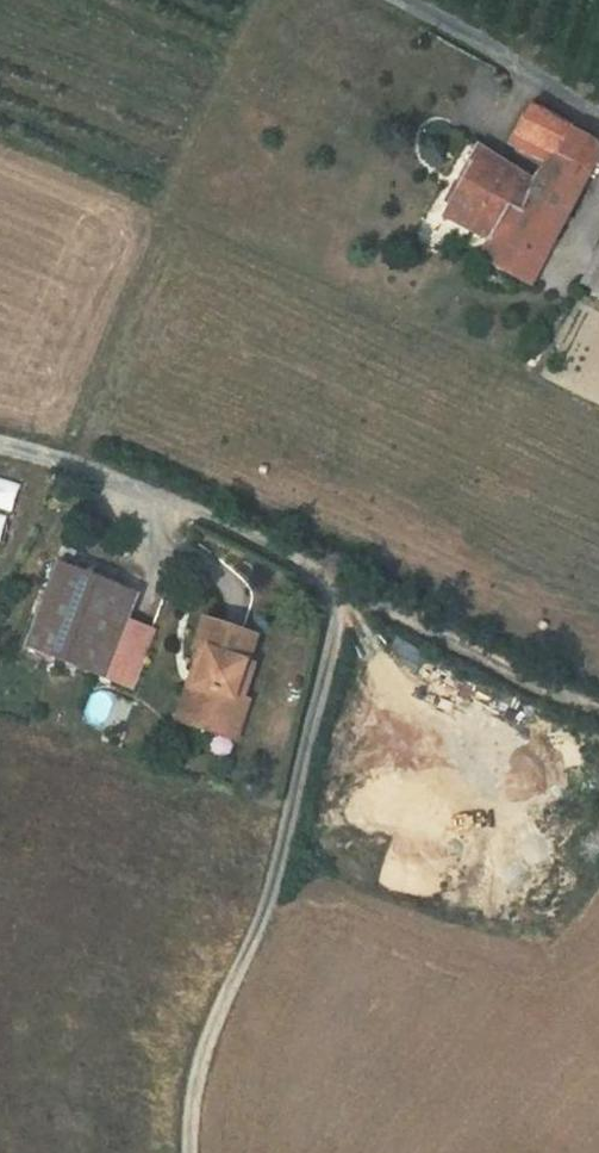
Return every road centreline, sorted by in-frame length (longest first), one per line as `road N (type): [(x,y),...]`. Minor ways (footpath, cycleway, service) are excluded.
road 1 (track): [(598,708),(339,601),(299,555),(50,452),(0,441)]
road 2 (track): [(339,601),(282,856),(202,1054),(188,1152)]
road 3 (residential): [(390,0),(598,117)]

